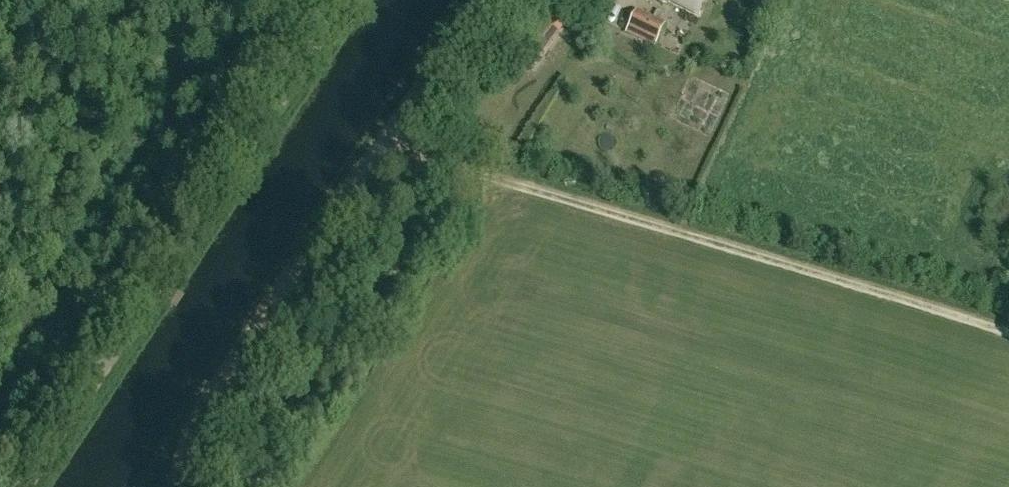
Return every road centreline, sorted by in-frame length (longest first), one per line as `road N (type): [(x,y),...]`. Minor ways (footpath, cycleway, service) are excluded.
road 1 (track): [(1008,329),(402,147)]
road 2 (track): [(172,486),(182,448),(384,136)]
road 3 (unclassified): [(155,287),(346,0)]
road 4 (unclassified): [(23,486),(155,287)]
road 5 (track): [(384,136),(475,0)]
road 6 (unclassified): [(155,287),(0,287)]

